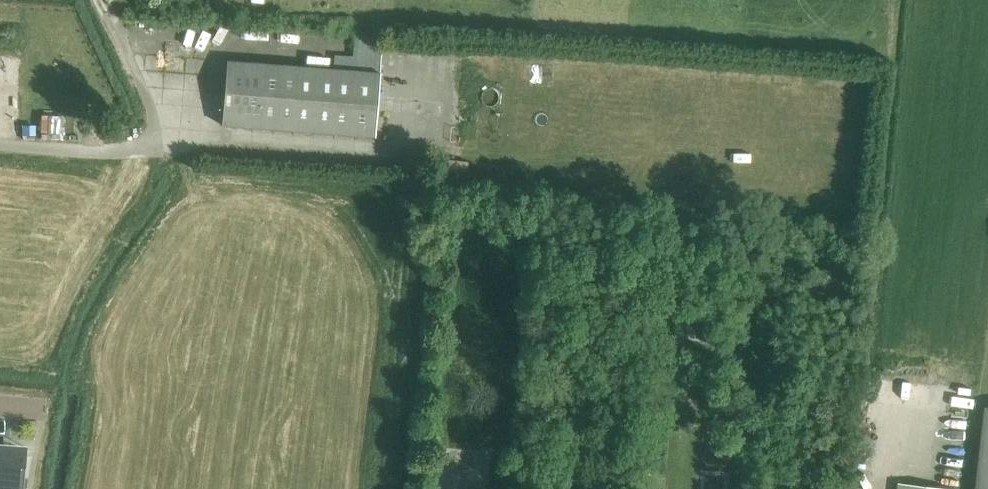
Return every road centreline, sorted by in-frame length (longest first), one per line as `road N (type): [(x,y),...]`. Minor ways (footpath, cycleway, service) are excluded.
road 1 (residential): [(41,409),(330,432)]
road 2 (track): [(916,386),(967,318),(987,222)]

